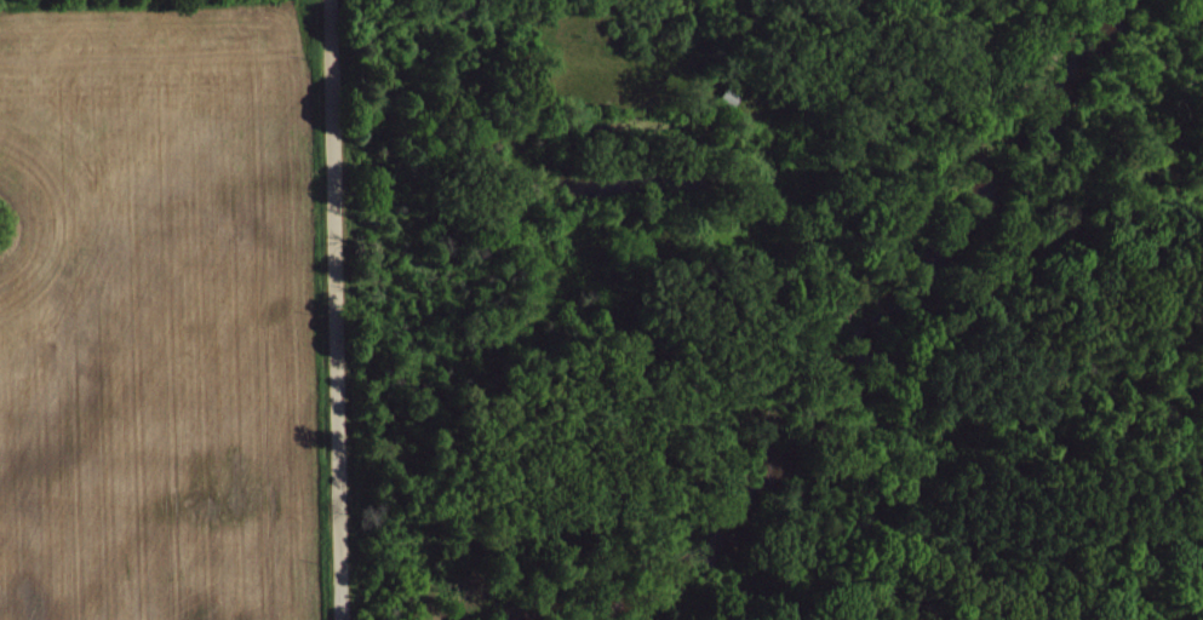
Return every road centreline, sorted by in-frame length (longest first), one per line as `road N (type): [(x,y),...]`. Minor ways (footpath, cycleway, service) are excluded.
road 1 (residential): [(335,619),(326,0)]

